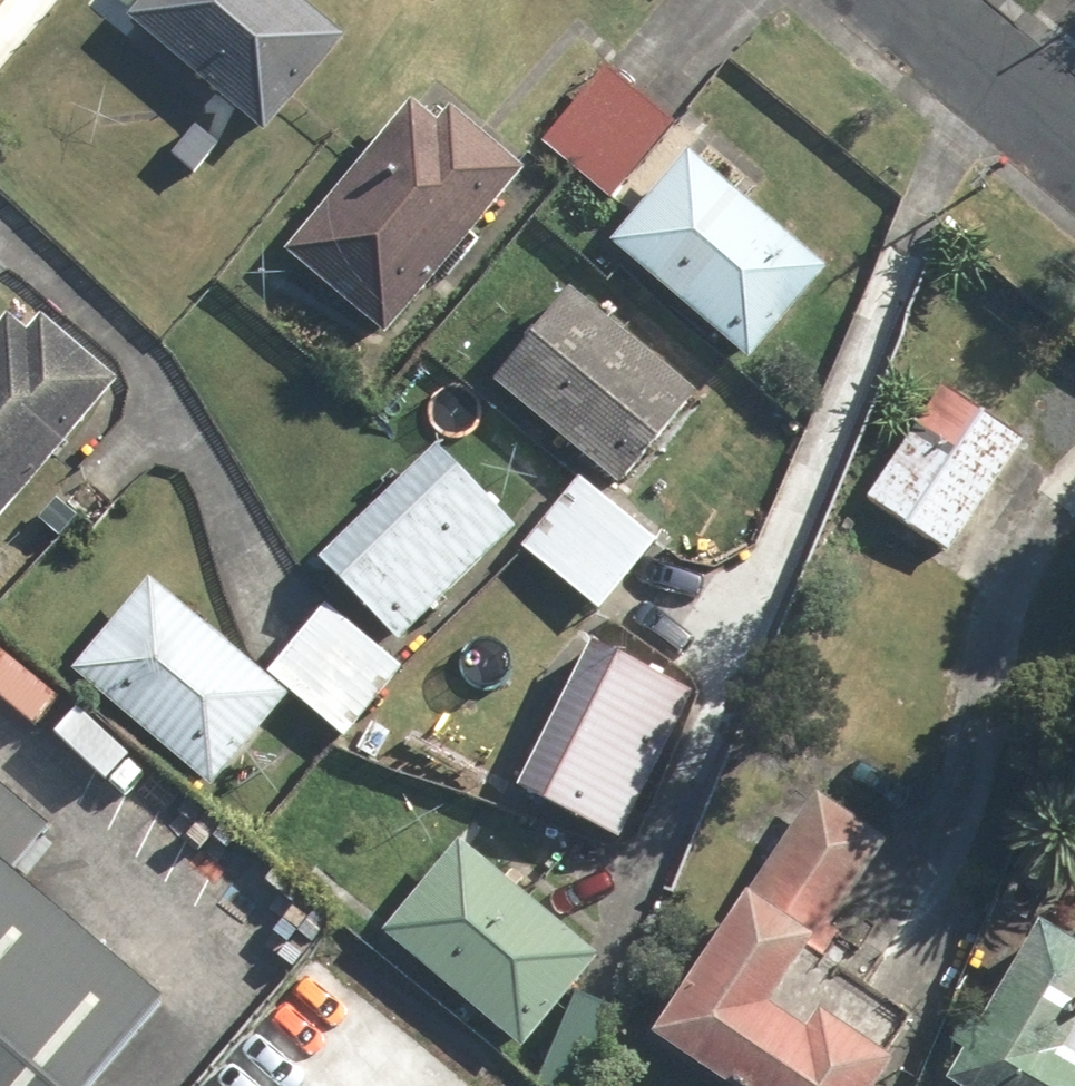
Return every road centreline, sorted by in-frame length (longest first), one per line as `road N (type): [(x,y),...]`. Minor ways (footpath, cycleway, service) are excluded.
road 1 (residential): [(906,0),(1074,141)]

